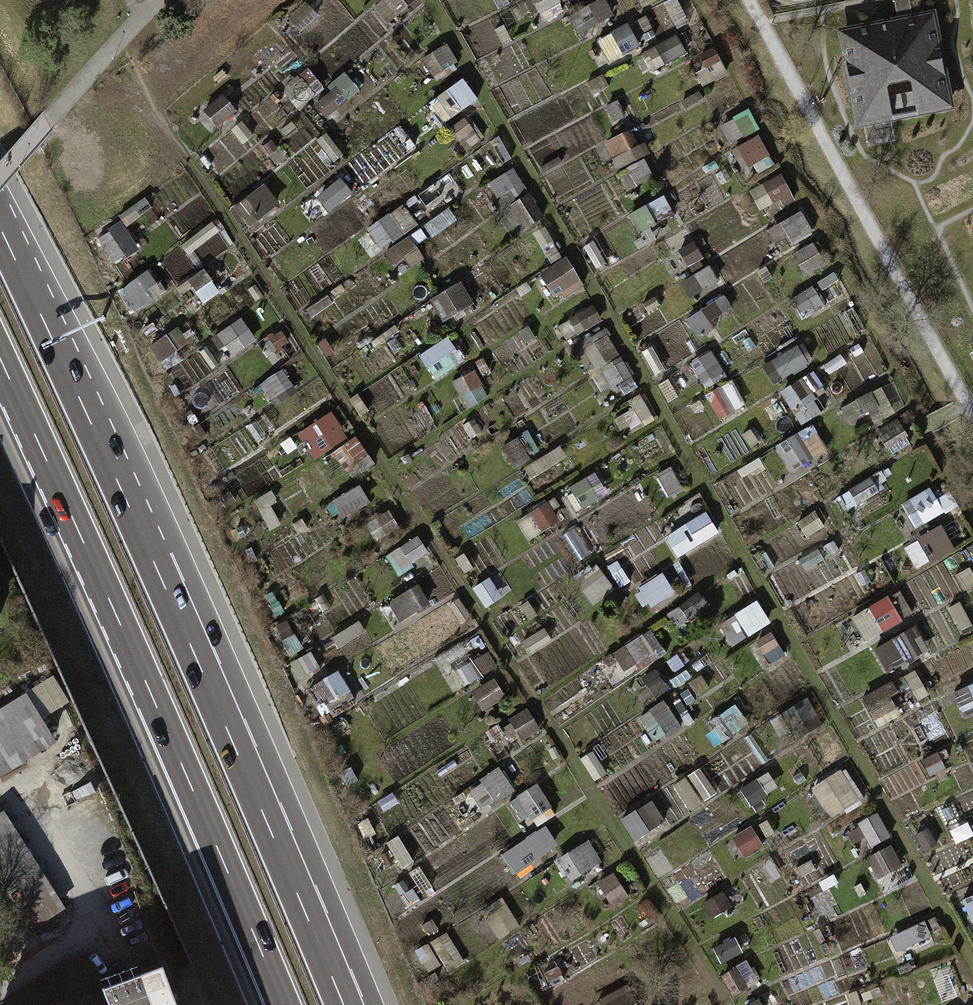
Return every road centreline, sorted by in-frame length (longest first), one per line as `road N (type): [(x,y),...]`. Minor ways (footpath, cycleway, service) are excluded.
road 1 (motorway): [(343,1004),(0,226)]
road 2 (motorway): [(0,360),(283,1004)]
road 3 (residential): [(0,176),(158,0)]

